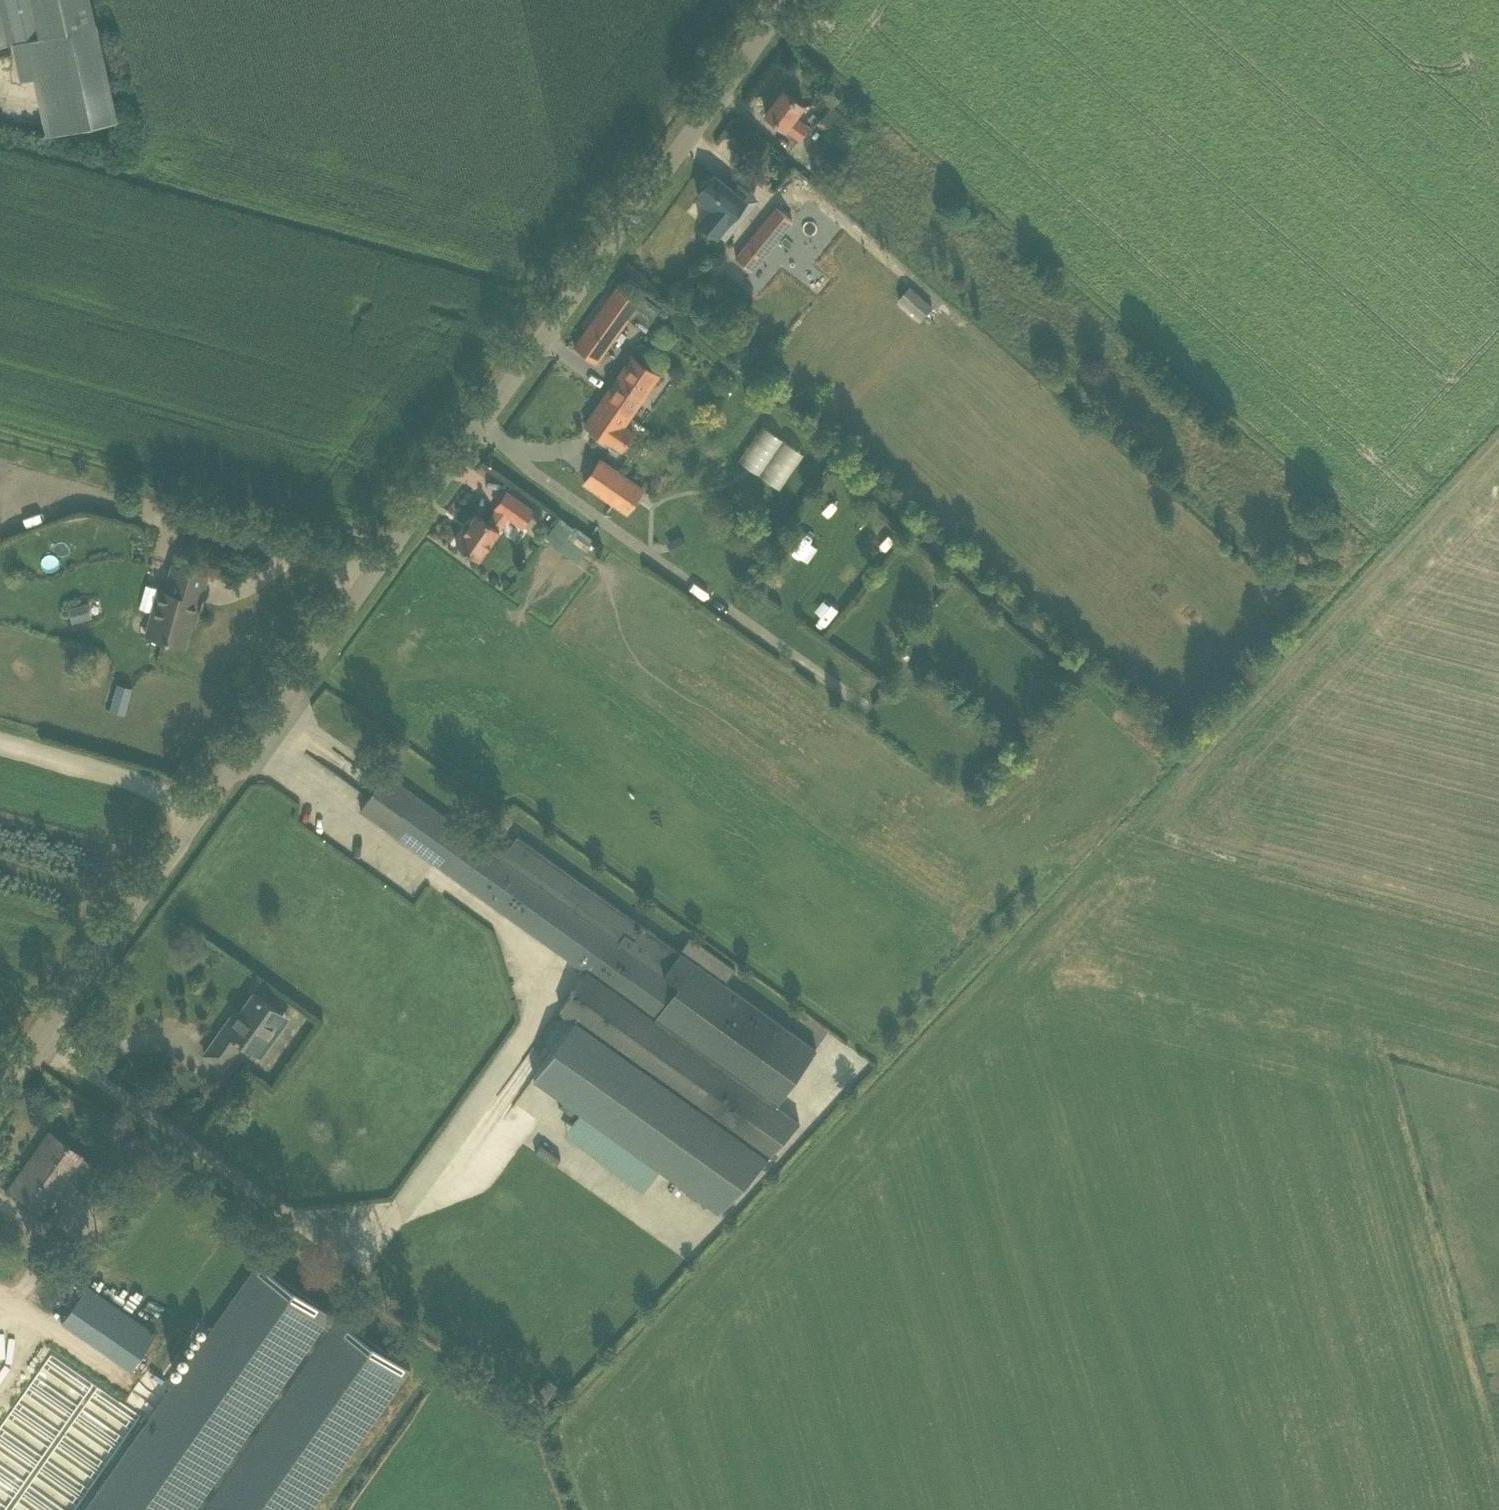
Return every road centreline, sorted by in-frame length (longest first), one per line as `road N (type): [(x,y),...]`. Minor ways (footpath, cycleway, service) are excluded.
road 1 (unclassified): [(0,1094),(479,431),(770,0)]

